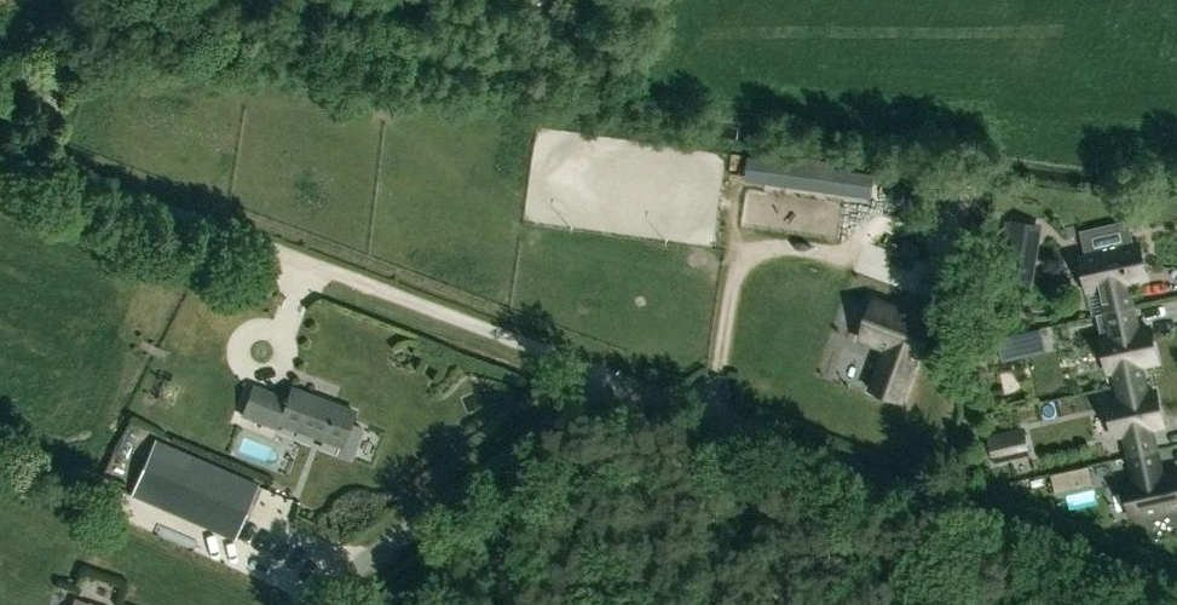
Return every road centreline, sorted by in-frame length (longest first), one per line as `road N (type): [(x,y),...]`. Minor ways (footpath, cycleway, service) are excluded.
road 1 (track): [(1176,593),(0,150)]
road 2 (unclassified): [(306,604),(610,377)]

